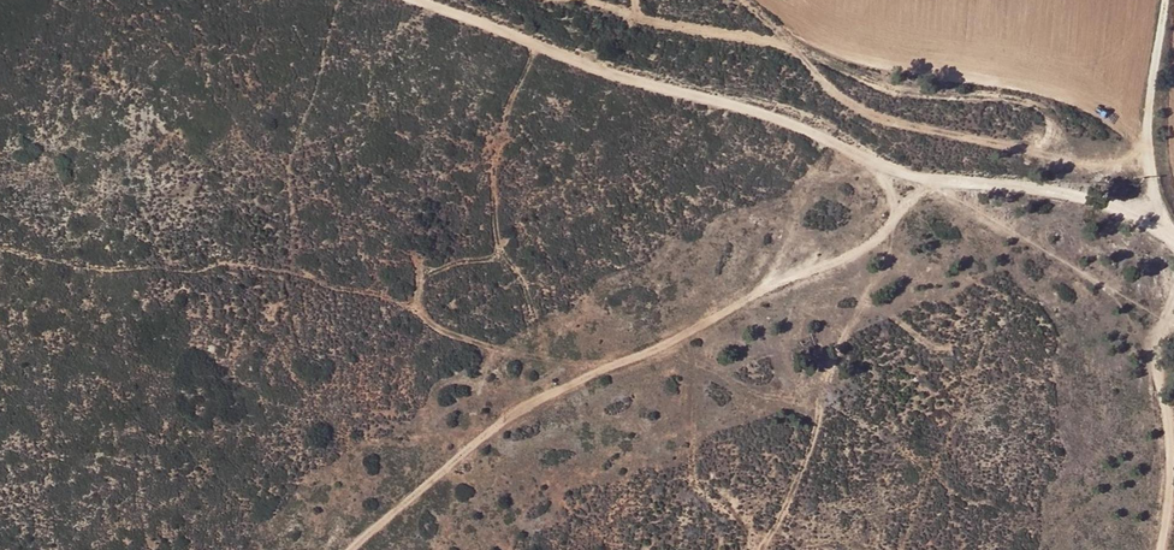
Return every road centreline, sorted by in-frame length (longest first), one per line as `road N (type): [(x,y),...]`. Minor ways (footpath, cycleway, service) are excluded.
road 1 (track): [(346,549),(553,385),(650,354),(864,241),(934,186),(940,171)]
road 2 (track): [(940,171),(771,99),(604,58),(452,0)]
road 3 (track): [(1151,225),(1123,198),(940,171)]

